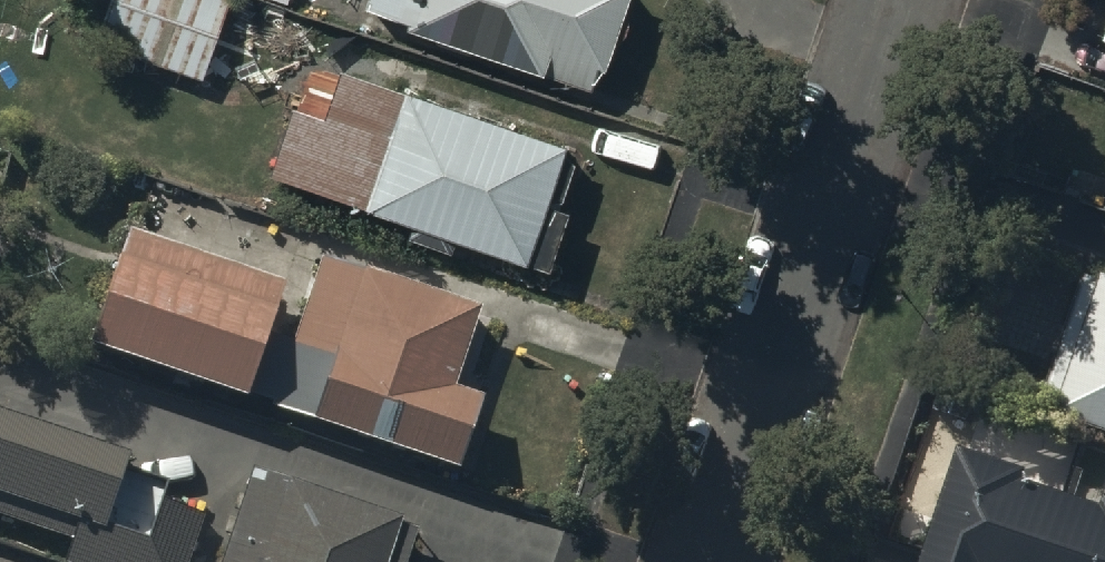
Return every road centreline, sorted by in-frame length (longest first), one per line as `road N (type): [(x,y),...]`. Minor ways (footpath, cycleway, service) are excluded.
road 1 (residential): [(903,0),(714,561)]

